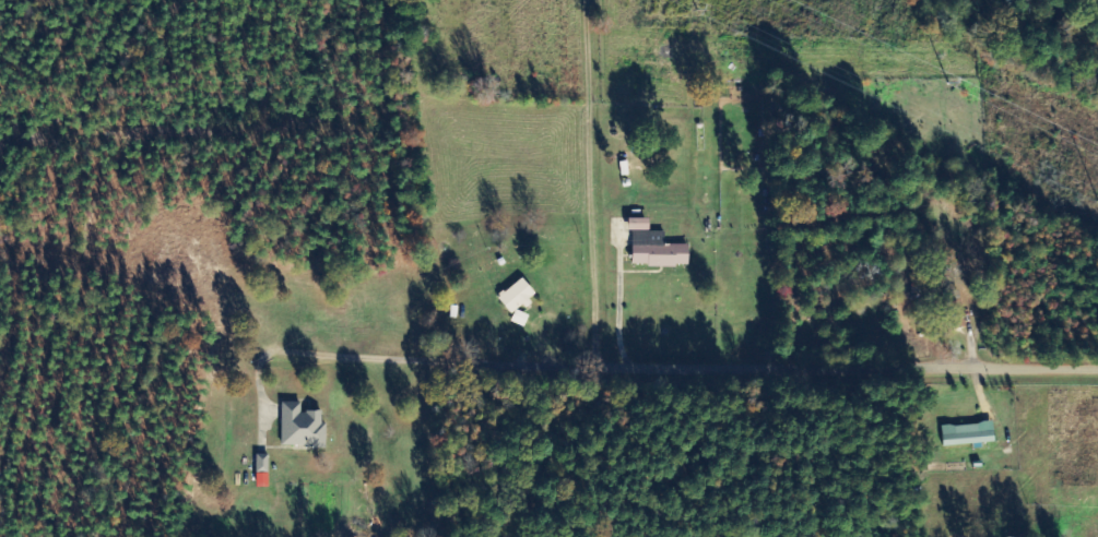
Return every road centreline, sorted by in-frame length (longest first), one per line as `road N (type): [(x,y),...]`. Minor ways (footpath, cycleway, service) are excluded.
road 1 (residential): [(1097,369),(581,372)]

